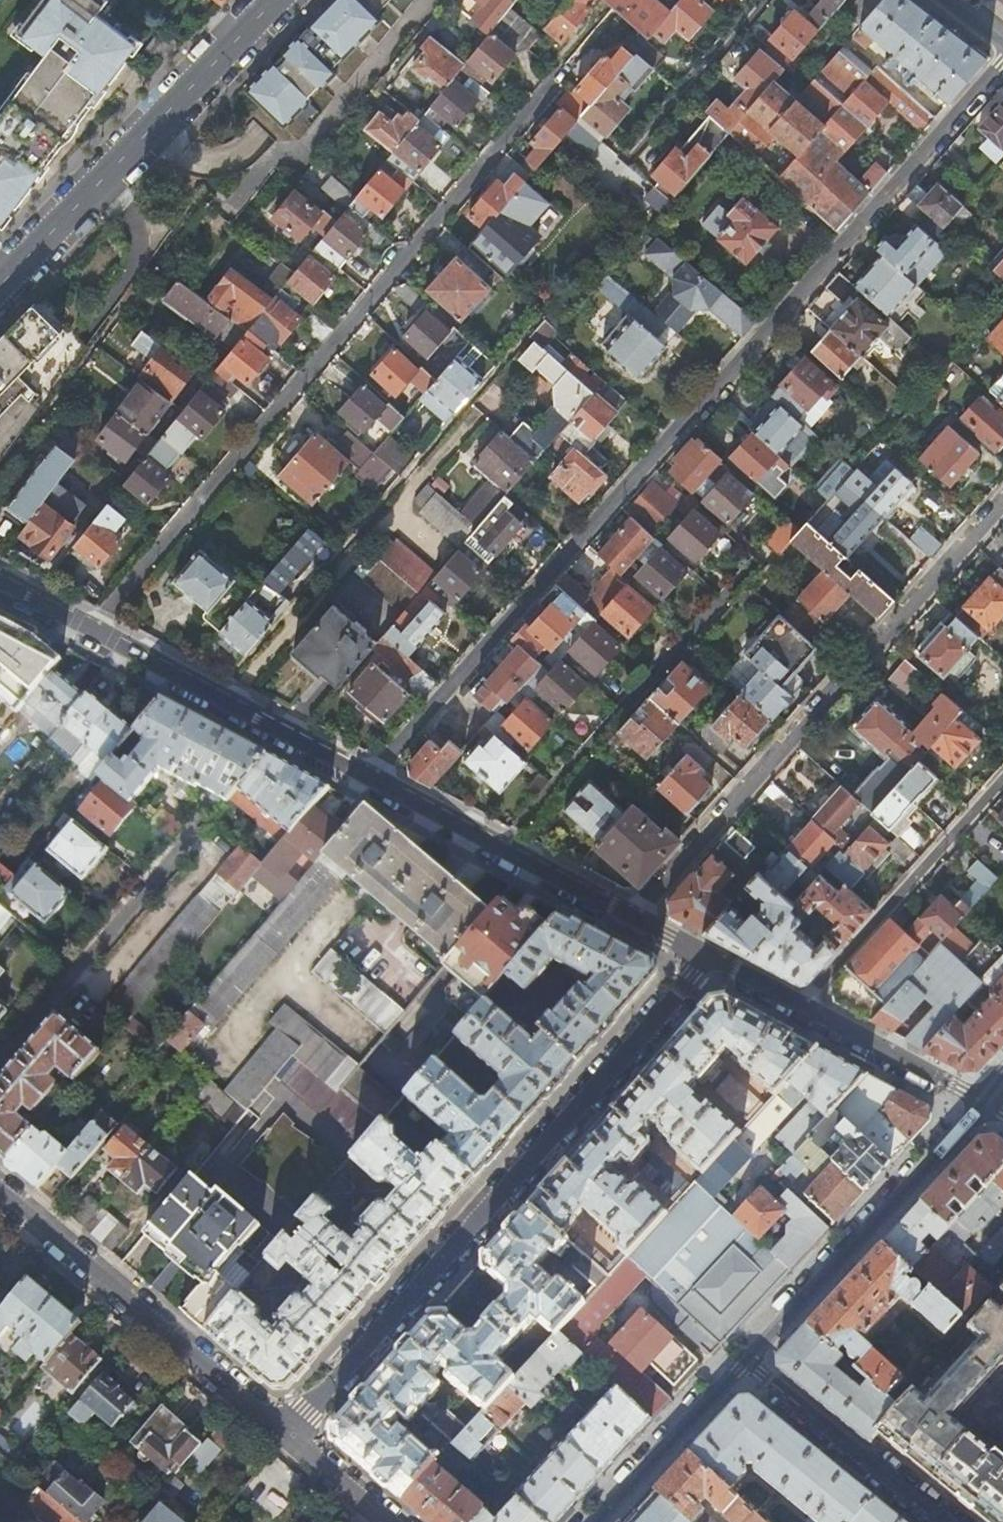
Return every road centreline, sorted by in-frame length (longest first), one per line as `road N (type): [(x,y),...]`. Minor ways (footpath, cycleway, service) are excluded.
road 1 (residential): [(372,780),(1002,60)]
road 2 (residential): [(90,630),(560,74)]
road 3 (residential): [(706,963),(288,1435)]
road 4 (residential): [(1002,503),(629,919)]
road 5 (tertiary): [(275,0),(0,286)]
road 6 (residential): [(758,562),(501,850)]
road 7 (residential): [(288,1435),(0,1194)]
road 8 (secondary): [(748,1358),(986,1102)]
road 9 (residential): [(90,630),(372,780)]
road 10 (residential): [(795,1008),(1002,778)]
road 11 (residential): [(935,1521),(748,1358)]
road 12 (secondary): [(595,1521),(748,1358)]
road 13 (residential): [(795,1008),(955,1094),(986,1102)]
road 14 (residential): [(372,780),(501,850)]
road 15 (residential): [(501,850),(629,919)]
road 16 (residential): [(390,1521),(288,1435)]

